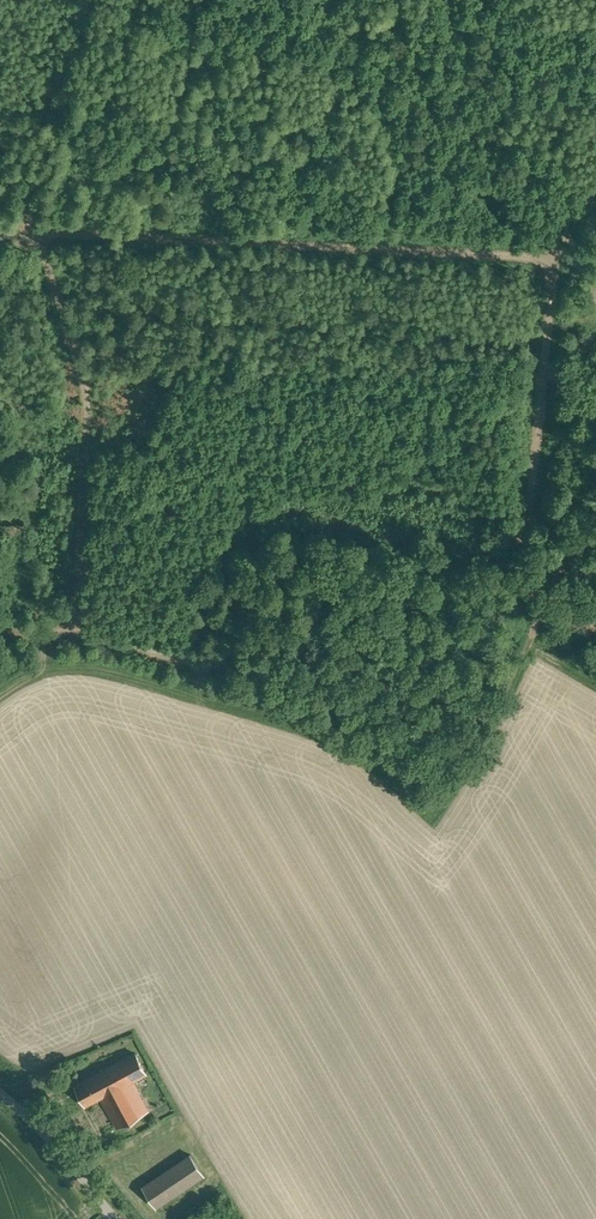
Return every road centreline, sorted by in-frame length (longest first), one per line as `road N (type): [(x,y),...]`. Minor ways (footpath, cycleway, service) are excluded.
road 1 (track): [(0,241),(89,225),(165,240),(513,252),(558,266),(548,452),(529,507),(480,533),(398,526),(294,531),(248,564),(190,671)]
road 2 (unclassified): [(115,1218),(0,1093)]

